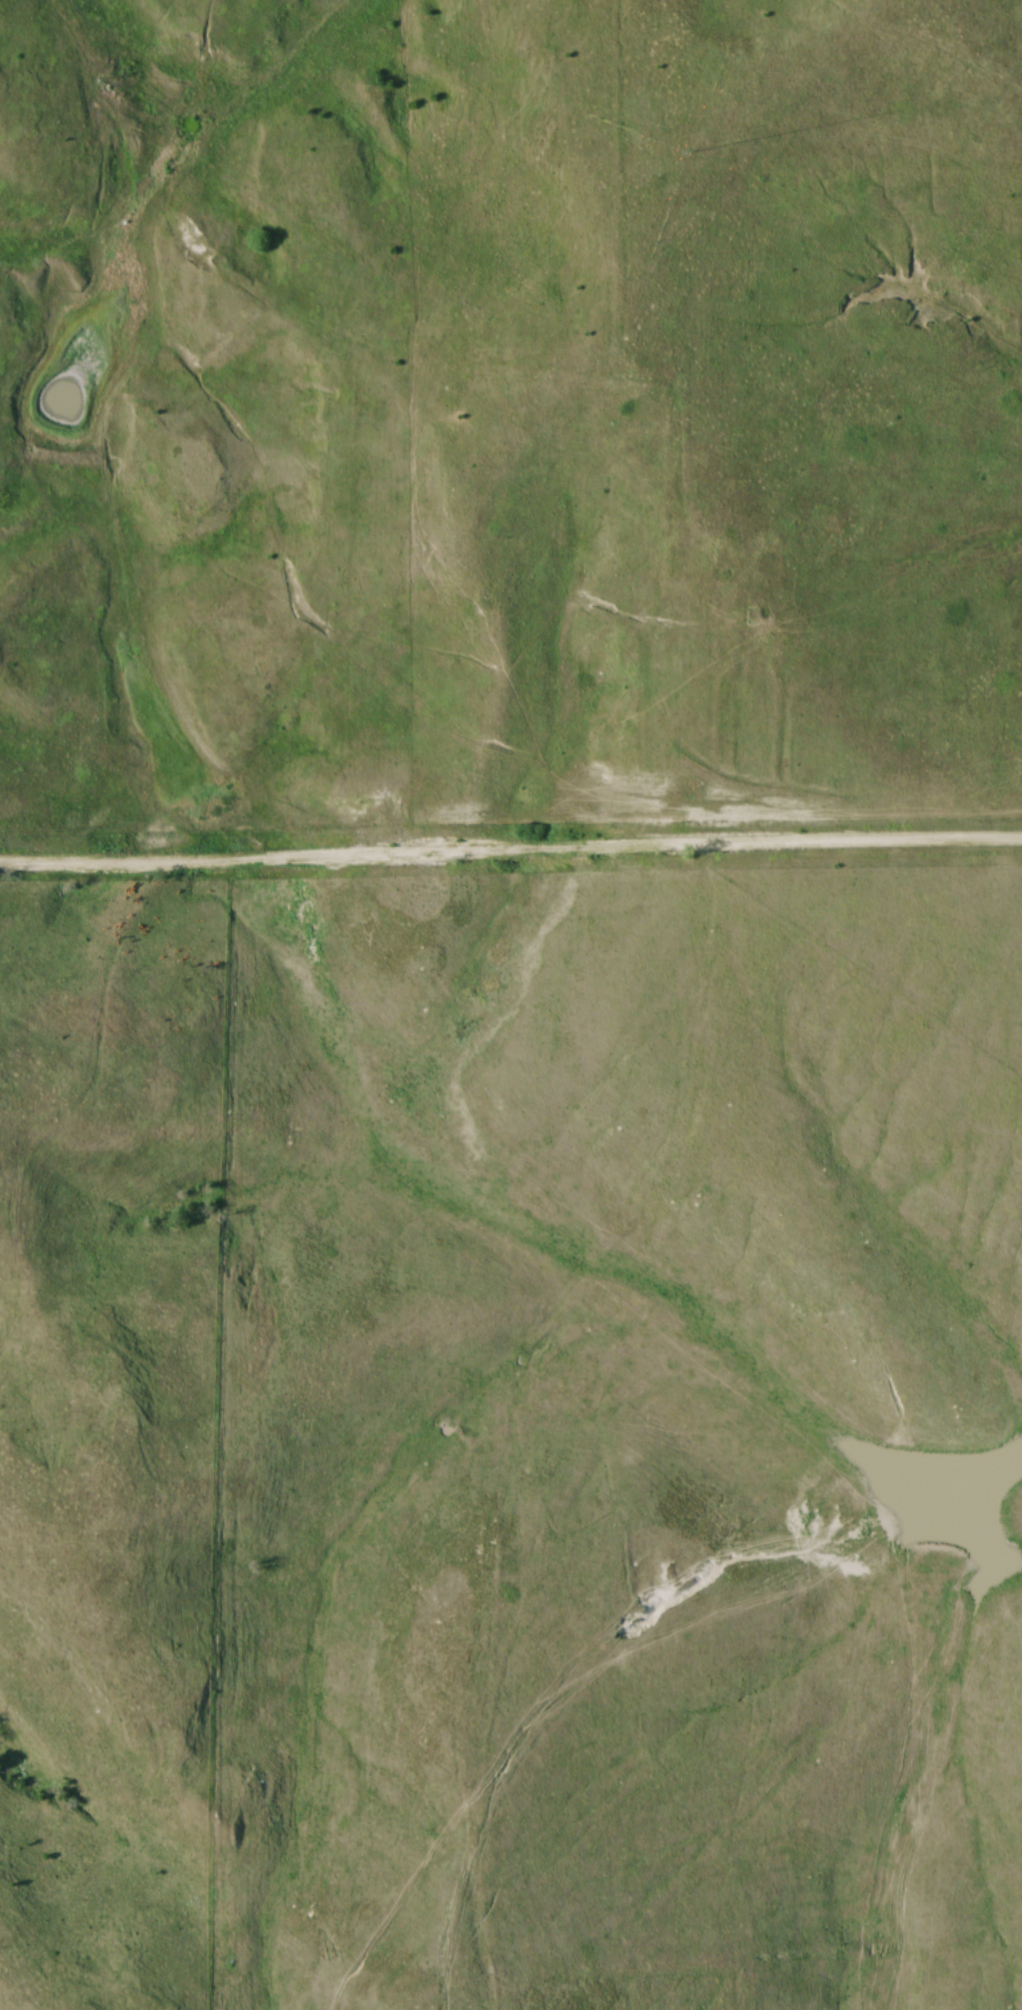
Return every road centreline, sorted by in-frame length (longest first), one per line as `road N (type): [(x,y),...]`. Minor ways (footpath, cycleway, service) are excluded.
road 1 (residential): [(0,863),(1021,837)]

